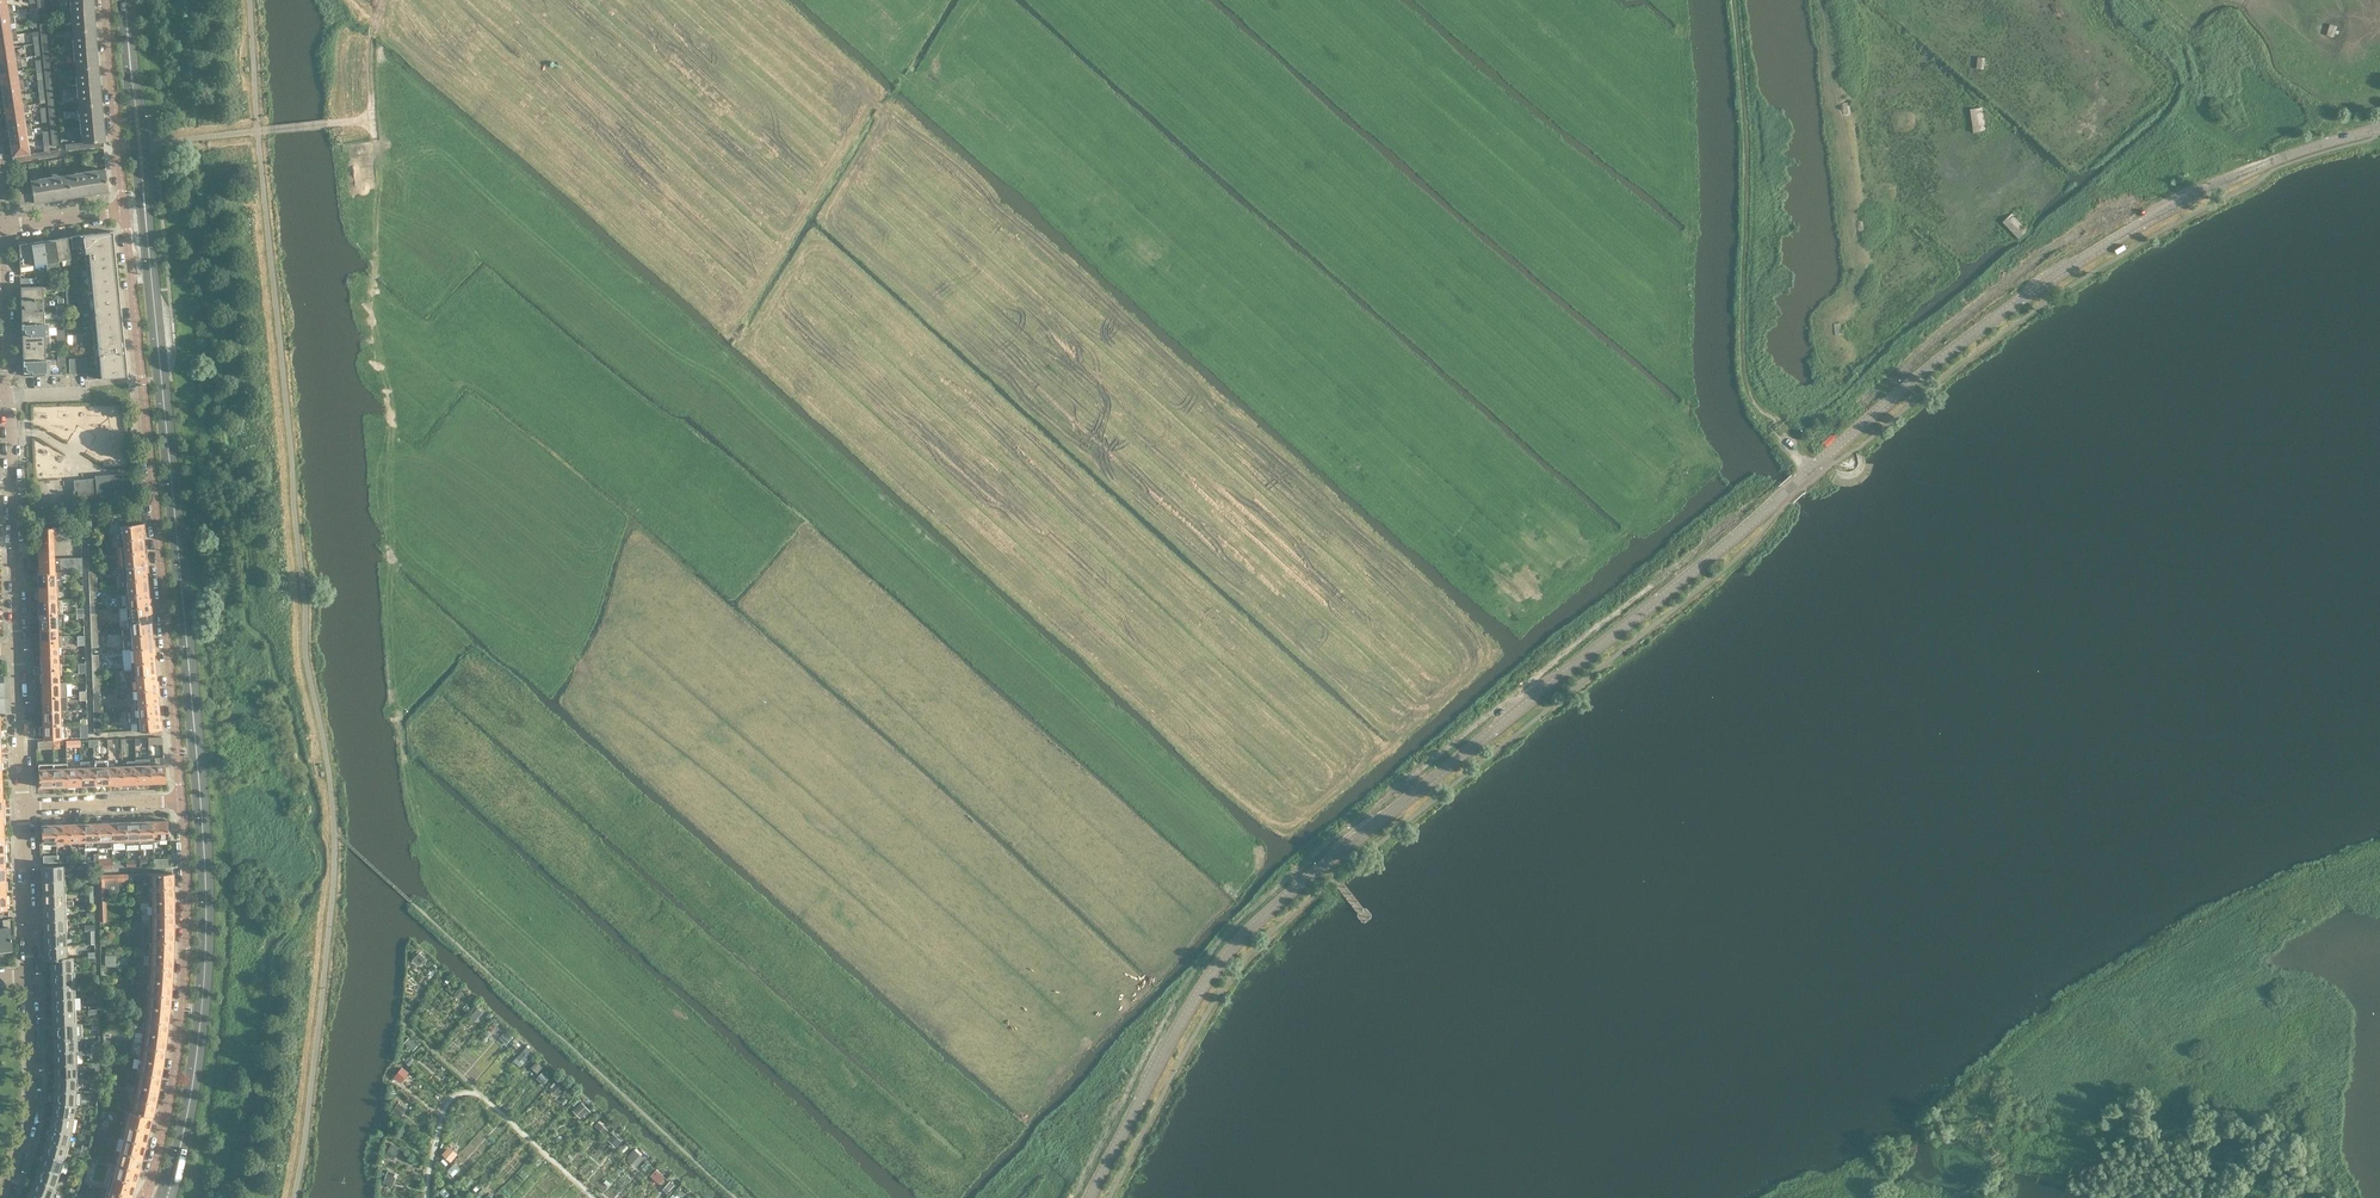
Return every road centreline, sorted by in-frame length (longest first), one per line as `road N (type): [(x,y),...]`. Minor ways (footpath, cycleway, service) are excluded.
road 1 (tertiary): [(2379,127),(2236,174),(2107,243),(2003,312),(1280,900),(1214,970),(1177,1027),(1088,1197)]
road 2 (primary): [(166,1197),(195,1066),(206,885),(125,0)]
road 3 (residential): [(125,210),(182,800)]
road 4 (track): [(393,579),(393,428),(373,284),(382,201),(373,139)]
road 5 (residential): [(182,800),(182,1019),(150,1182),(162,1197)]
road 6 (residential): [(15,651),(5,386)]
road 7 (residential): [(26,968),(33,1093),(3,1197)]
road 8 (residential): [(106,0),(125,210)]
road 9 (residential): [(26,968),(21,806)]
road 10 (residential): [(21,806),(182,800)]
road 11 (residential): [(5,386),(4,228)]
road 12 (residential): [(21,806),(15,651)]
road 13 (track): [(377,13),(373,139)]
road 14 (residential): [(4,228),(125,210)]

